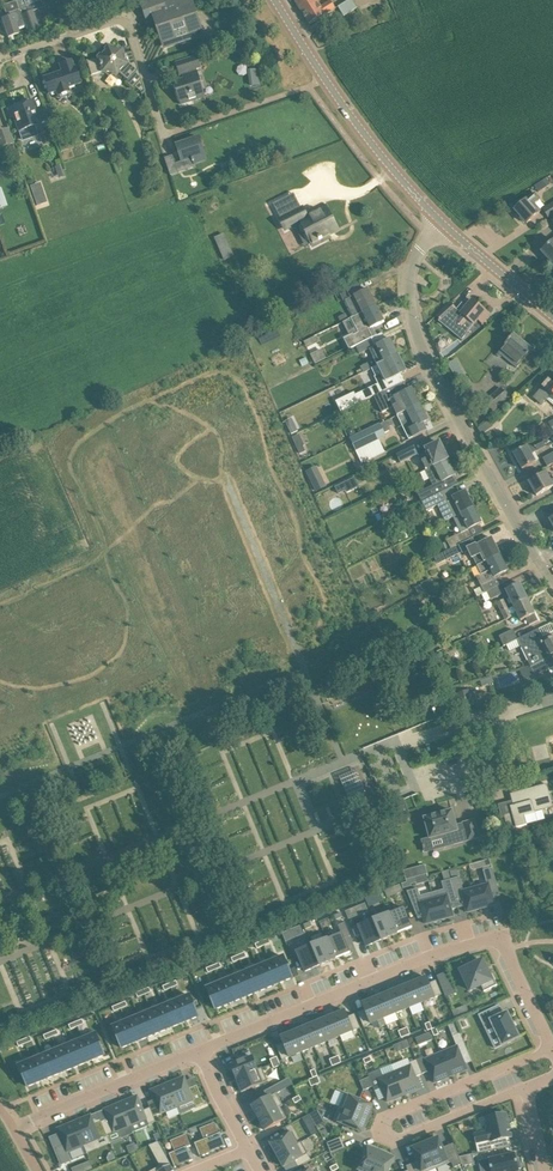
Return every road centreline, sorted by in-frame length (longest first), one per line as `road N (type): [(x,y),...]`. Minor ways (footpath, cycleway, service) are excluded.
road 1 (residential): [(201,1055),(486,941),(510,955),(552,1050)]
road 2 (residential): [(326,79),(163,134),(125,20),(0,59)]
road 3 (residential): [(552,579),(417,335),(415,260),(441,224)]
road 4 (residential): [(552,1050),(391,1117),(382,1130),(400,1140),(528,1089)]
road 5 (residential): [(14,1131),(201,1055)]
road 6 (residential): [(399,742),(416,788),(510,766),(495,718)]
road 7 (secondary): [(441,224),(326,79)]
road 8 (secondary): [(552,318),(441,224)]

